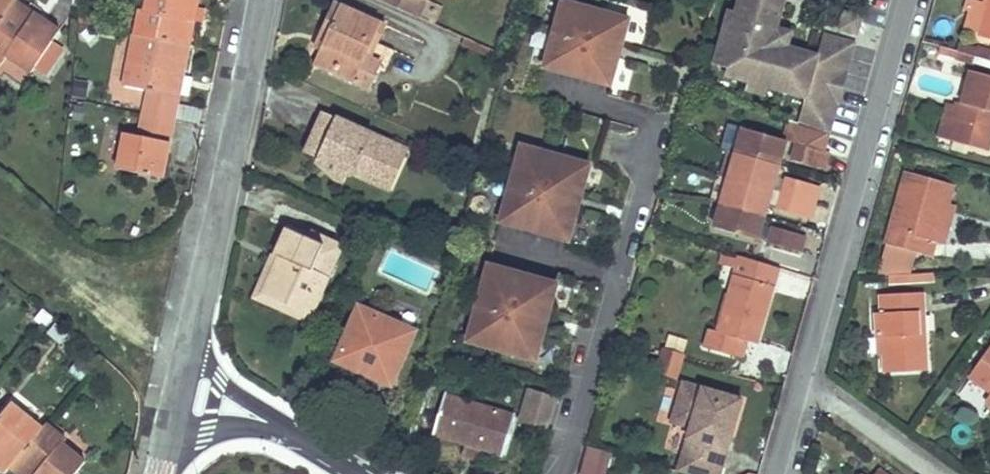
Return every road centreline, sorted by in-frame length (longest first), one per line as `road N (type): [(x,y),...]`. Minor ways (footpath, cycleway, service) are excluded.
road 1 (residential): [(777,473),(916,0)]
road 2 (residential): [(261,0),(189,354)]
road 3 (residential): [(290,436),(206,359),(189,354)]

